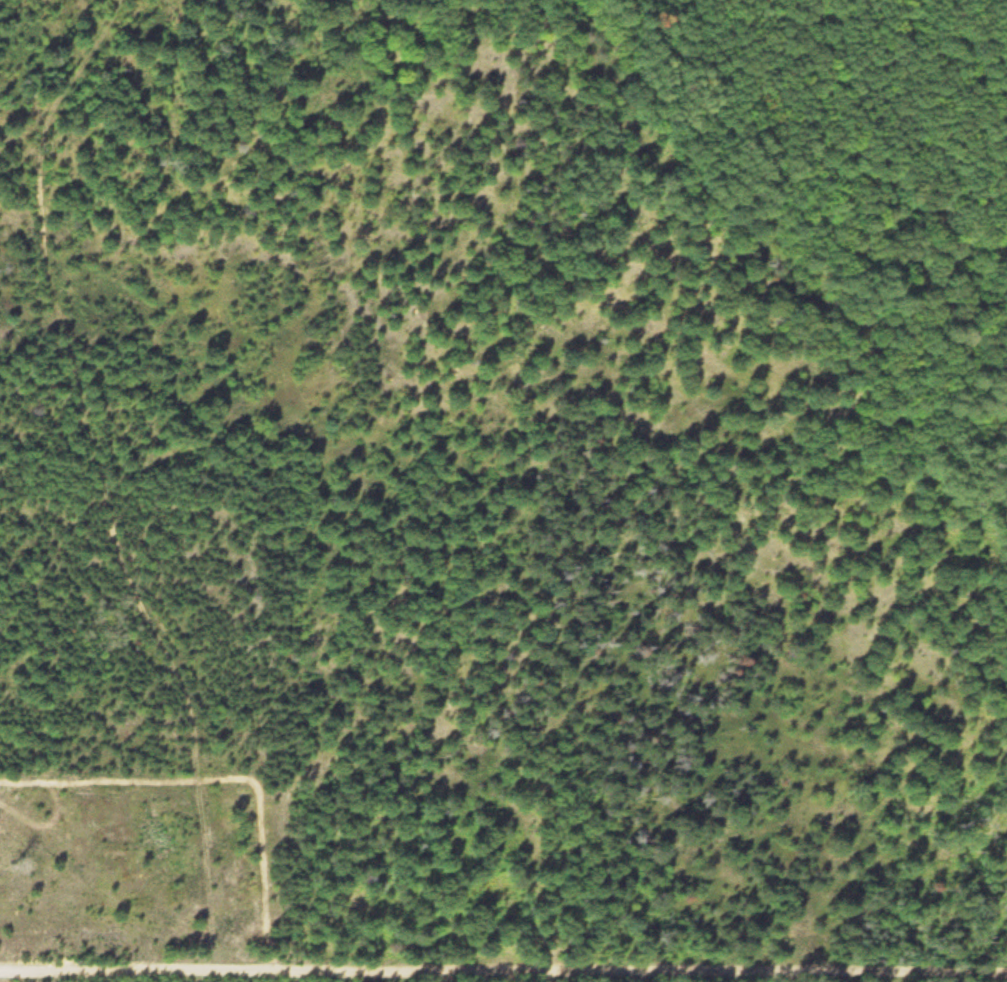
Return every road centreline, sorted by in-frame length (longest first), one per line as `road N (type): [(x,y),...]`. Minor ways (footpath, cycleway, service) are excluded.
road 1 (track): [(1006,972),(0,970)]

